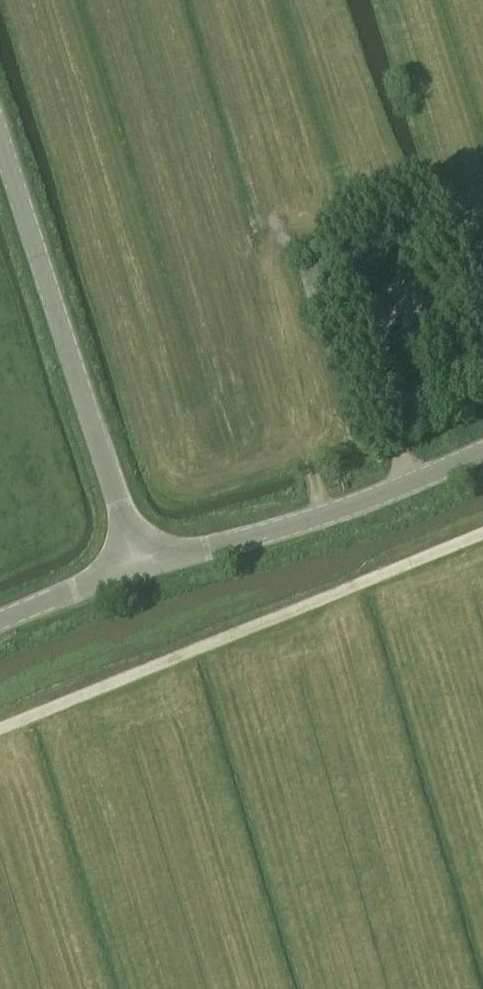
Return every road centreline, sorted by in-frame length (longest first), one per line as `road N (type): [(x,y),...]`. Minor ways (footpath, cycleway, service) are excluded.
road 1 (track): [(0,727),(482,533)]
road 2 (unclassified): [(133,572),(0,159)]
road 3 (unclassified): [(133,572),(371,499),(482,447)]
road 4 (unclassified): [(0,626),(133,572)]

